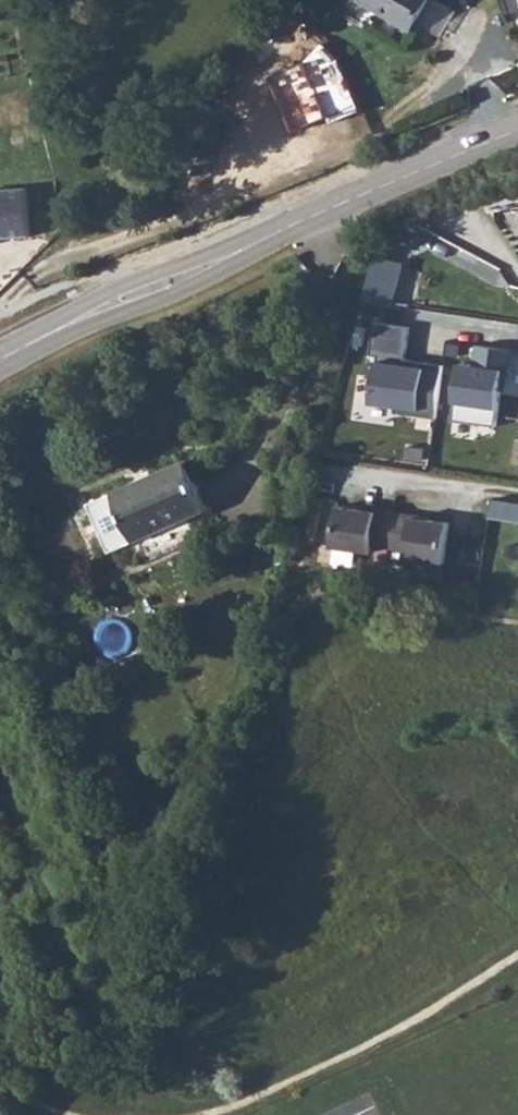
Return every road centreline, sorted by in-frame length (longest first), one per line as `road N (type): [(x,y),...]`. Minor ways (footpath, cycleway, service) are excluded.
road 1 (tertiary): [(0,361),(517,128)]

